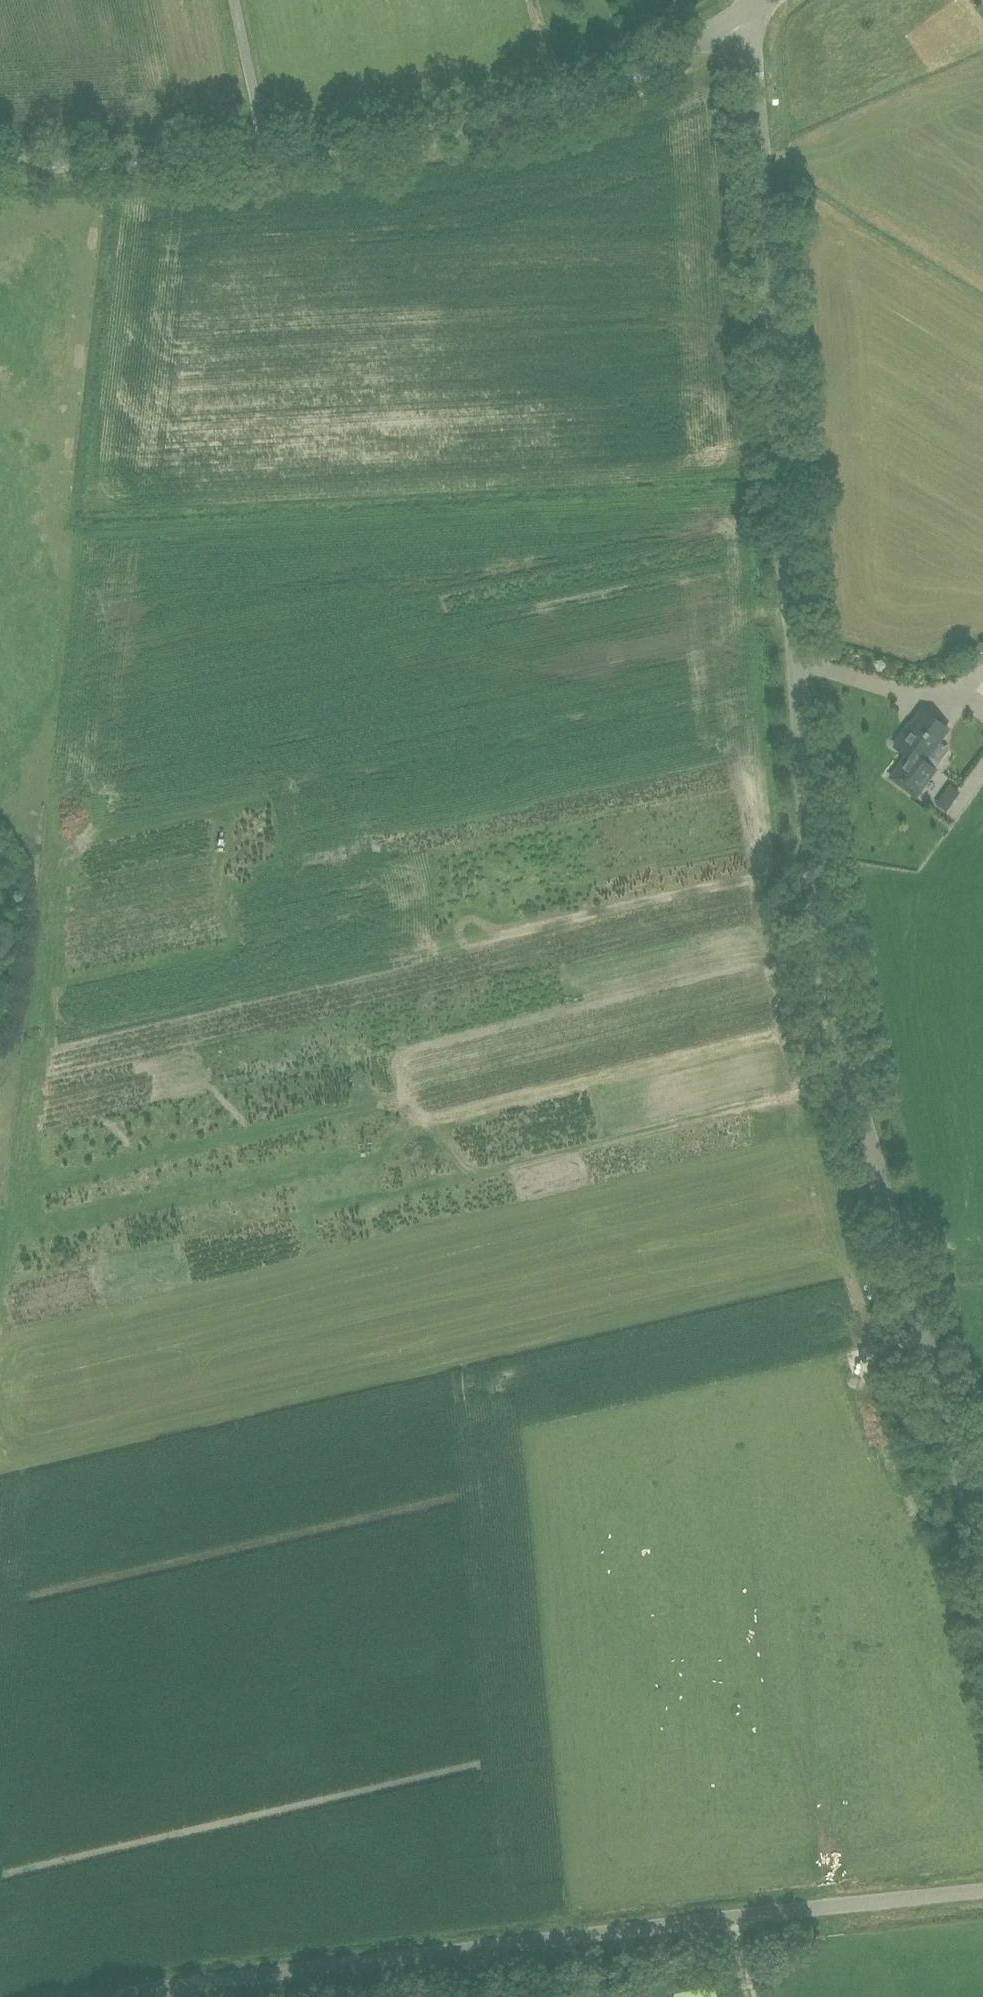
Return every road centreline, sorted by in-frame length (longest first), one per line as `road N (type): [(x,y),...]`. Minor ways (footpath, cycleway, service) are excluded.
road 1 (unclassified): [(982,1545),(830,1018),(807,836),(753,11)]
road 2 (unclassified): [(142,1996),(690,1921),(982,1890)]
road 3 (tertiary): [(0,167),(473,130),(585,97),(753,11)]

